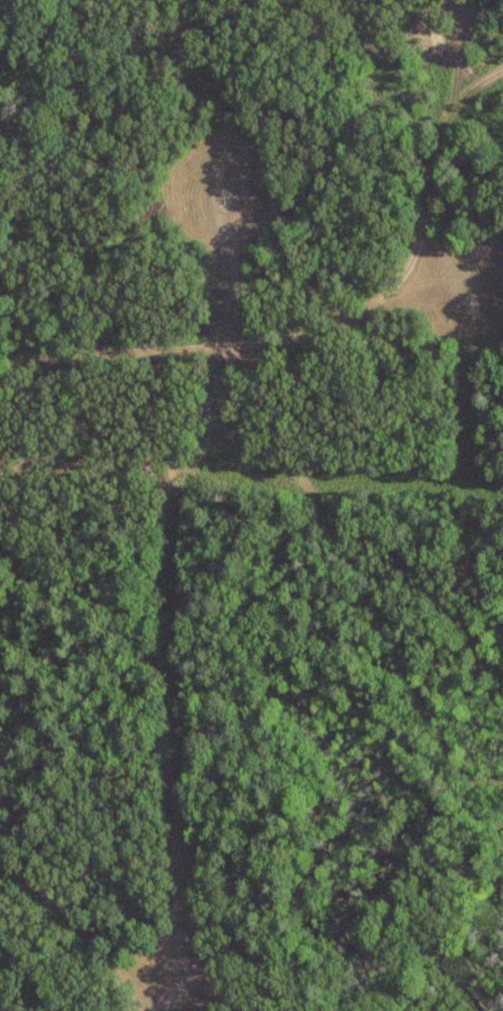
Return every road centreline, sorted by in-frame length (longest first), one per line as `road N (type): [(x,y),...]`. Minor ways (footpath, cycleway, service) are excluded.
road 1 (track): [(442,0),(450,23),(442,157),(413,271),(246,358),(0,368)]
road 2 (track): [(502,783),(440,773),(389,680),(246,358)]
road 3 (track): [(97,1010),(63,930),(0,890)]

